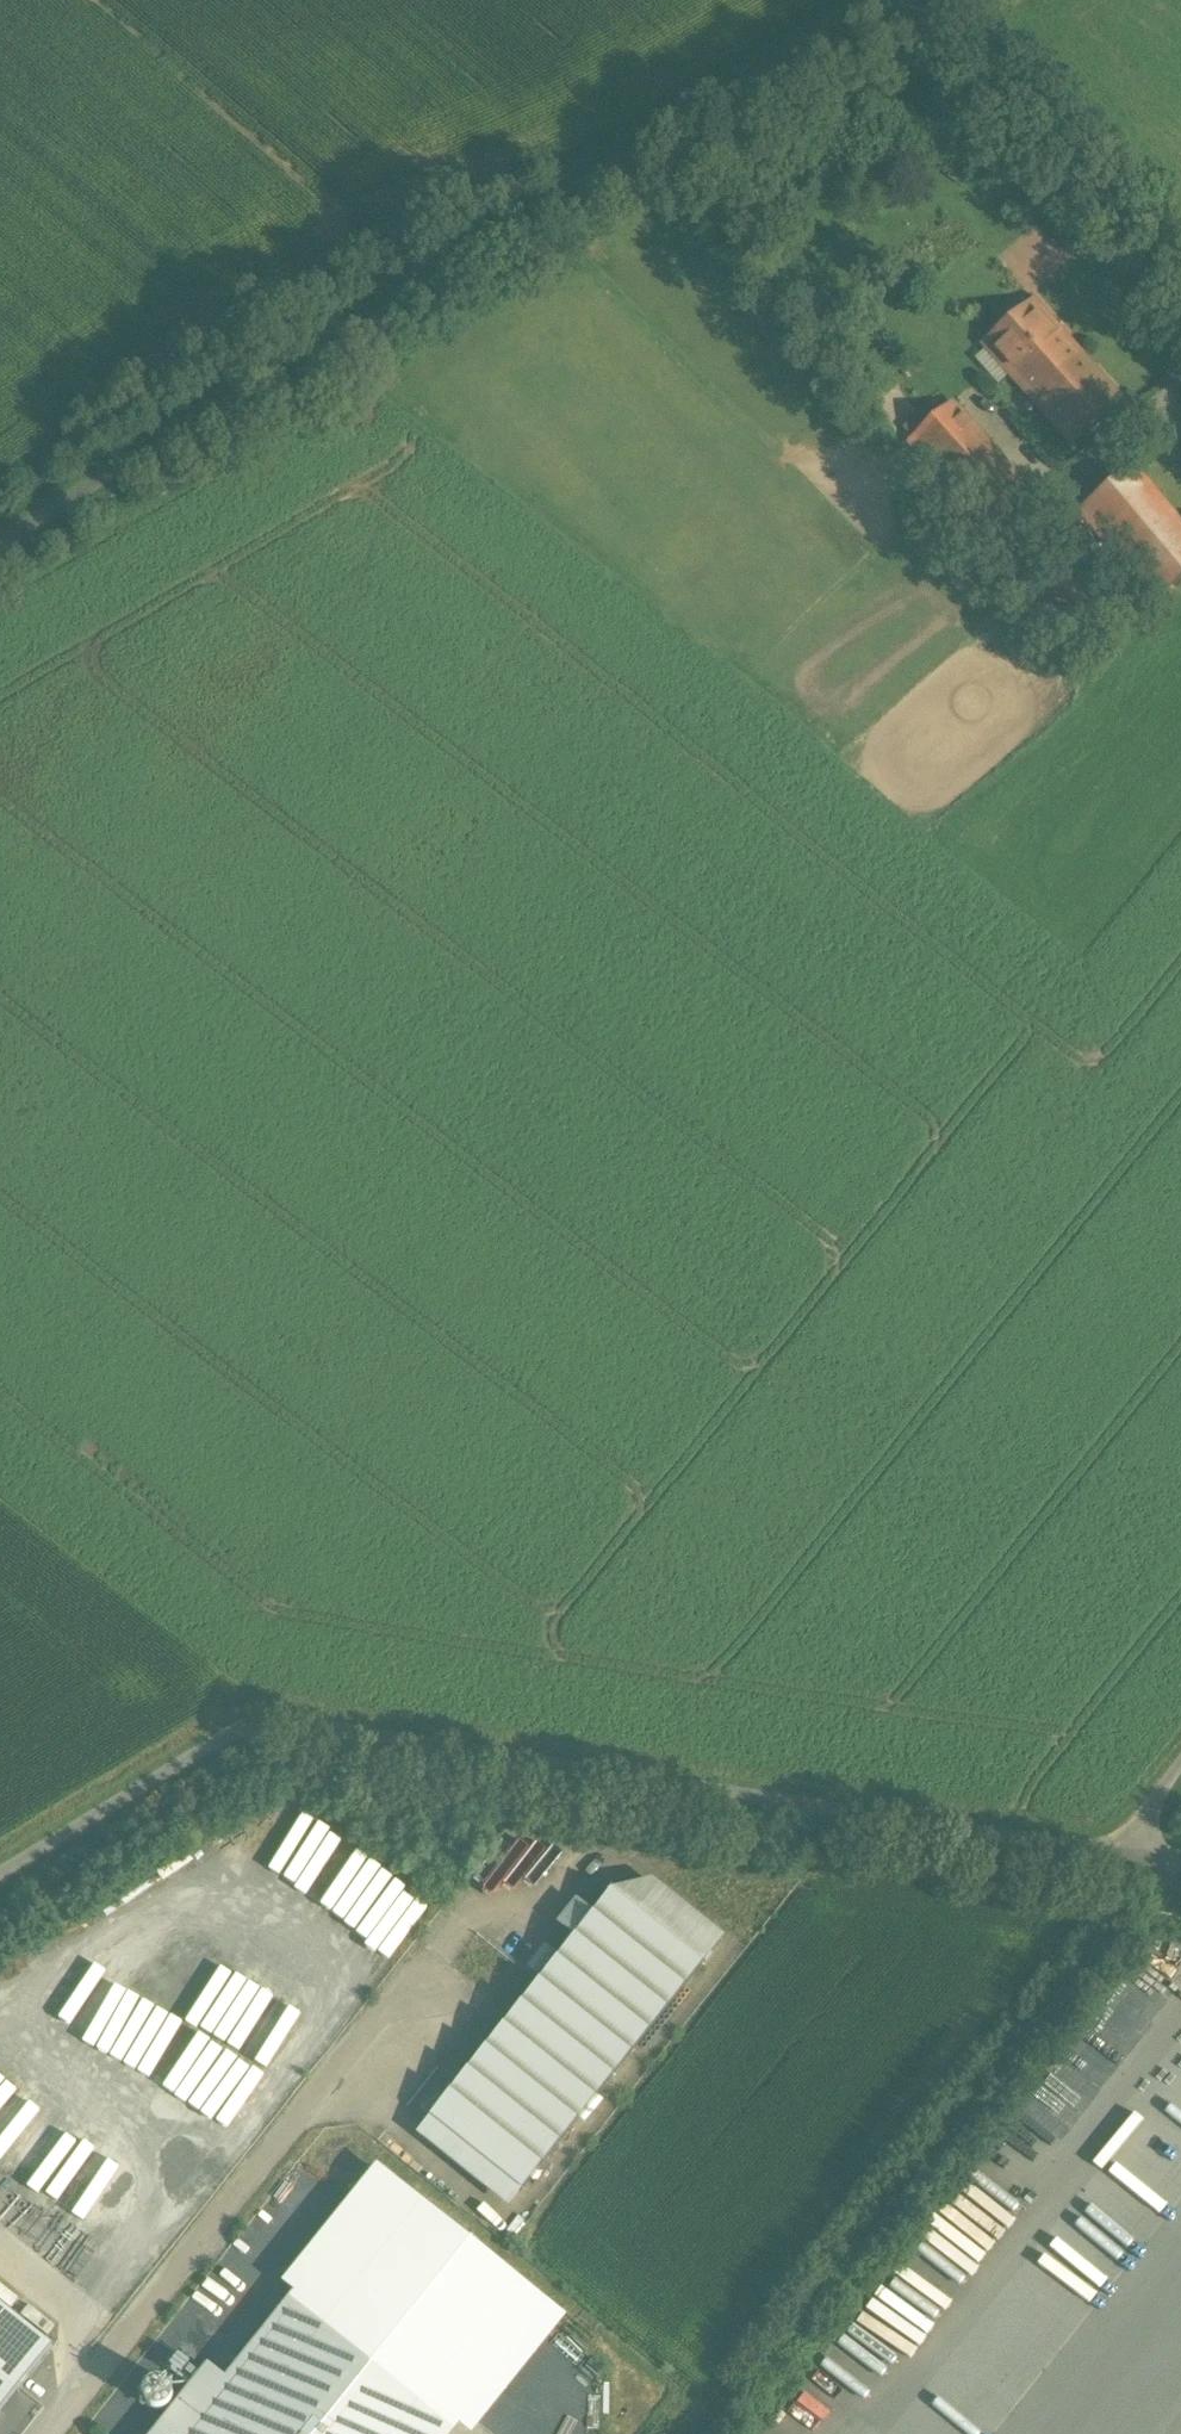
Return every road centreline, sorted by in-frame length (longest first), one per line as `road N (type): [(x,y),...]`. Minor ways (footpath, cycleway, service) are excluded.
road 1 (residential): [(1130,1853),(280,1724),(213,1749),(0,1878)]
road 2 (unclassified): [(0,546),(894,0)]
road 3 (residential): [(52,2433),(375,2022),(426,1985)]

